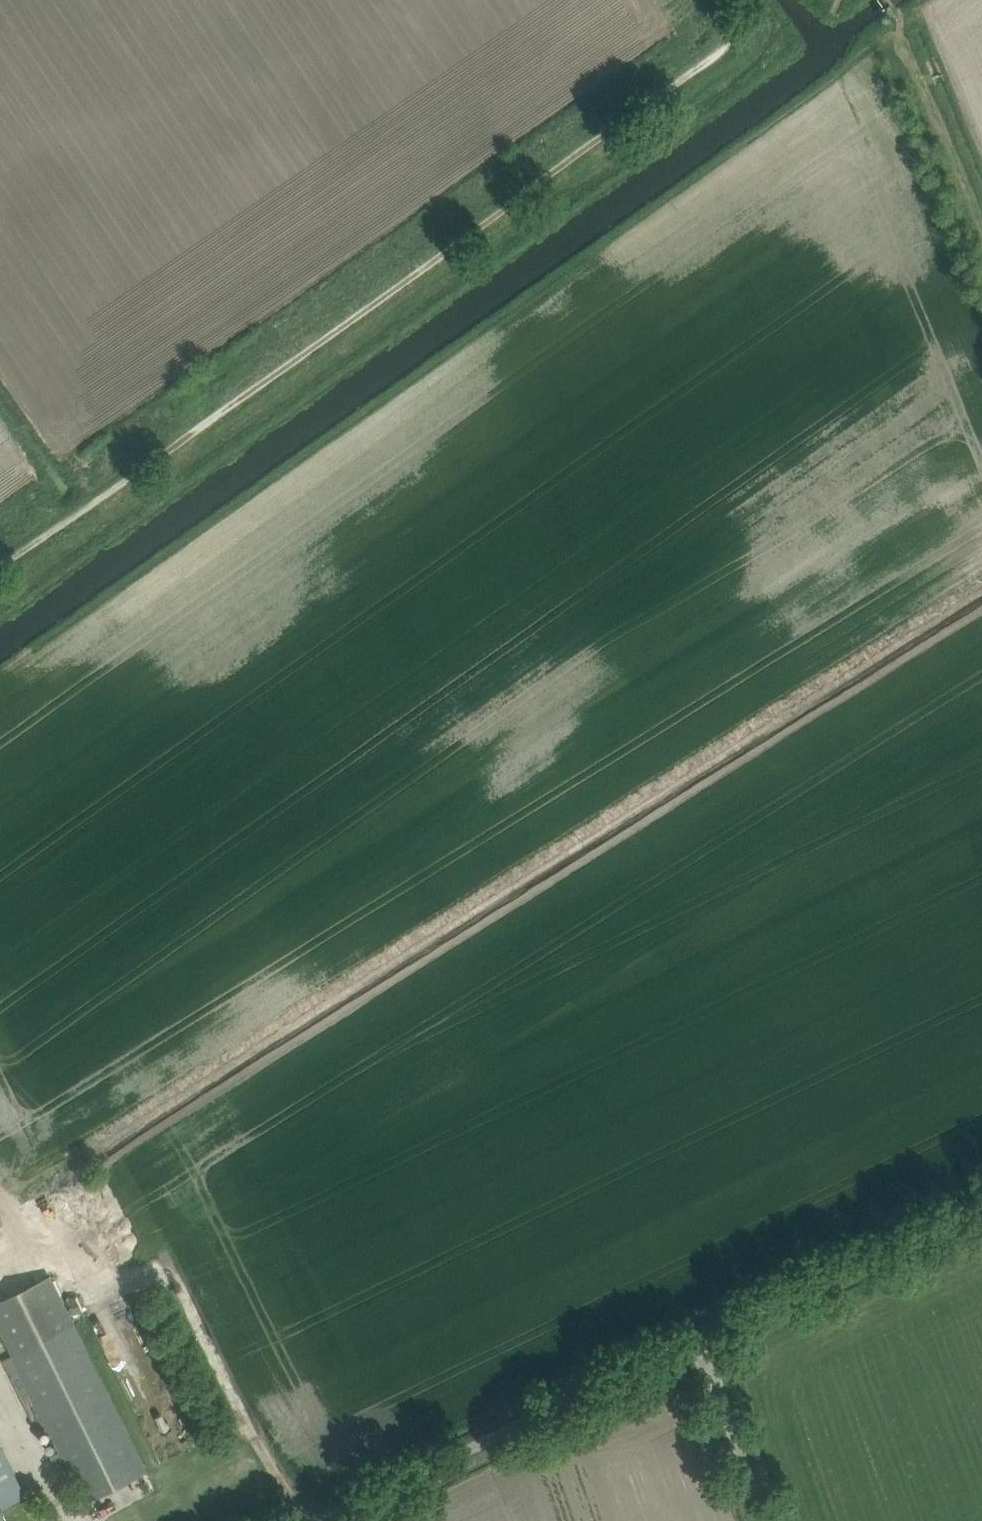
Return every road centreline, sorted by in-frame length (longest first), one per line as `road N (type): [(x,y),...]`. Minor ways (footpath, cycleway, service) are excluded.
road 1 (track): [(763,0),(787,51),(767,71),(0,607)]
road 2 (unclassified): [(765,1520),(697,1328),(312,1520)]
road 3 (track): [(697,1328),(981,1200)]

